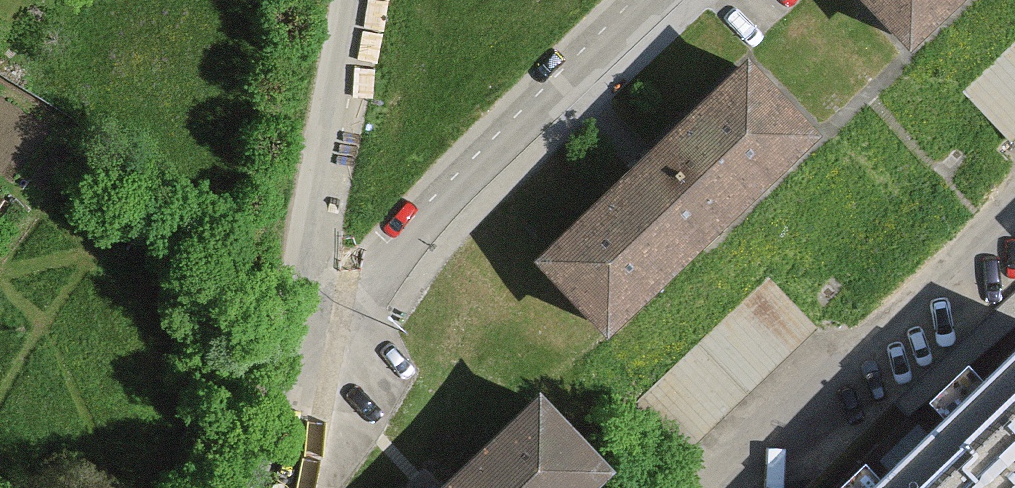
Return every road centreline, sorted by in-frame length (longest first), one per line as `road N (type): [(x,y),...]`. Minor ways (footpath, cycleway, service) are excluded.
road 1 (residential): [(295,333),(647,0)]
road 2 (residential): [(722,487),(1014,208)]
road 3 (residential): [(357,0),(295,333)]
road 4 (residential): [(295,333),(264,487)]

